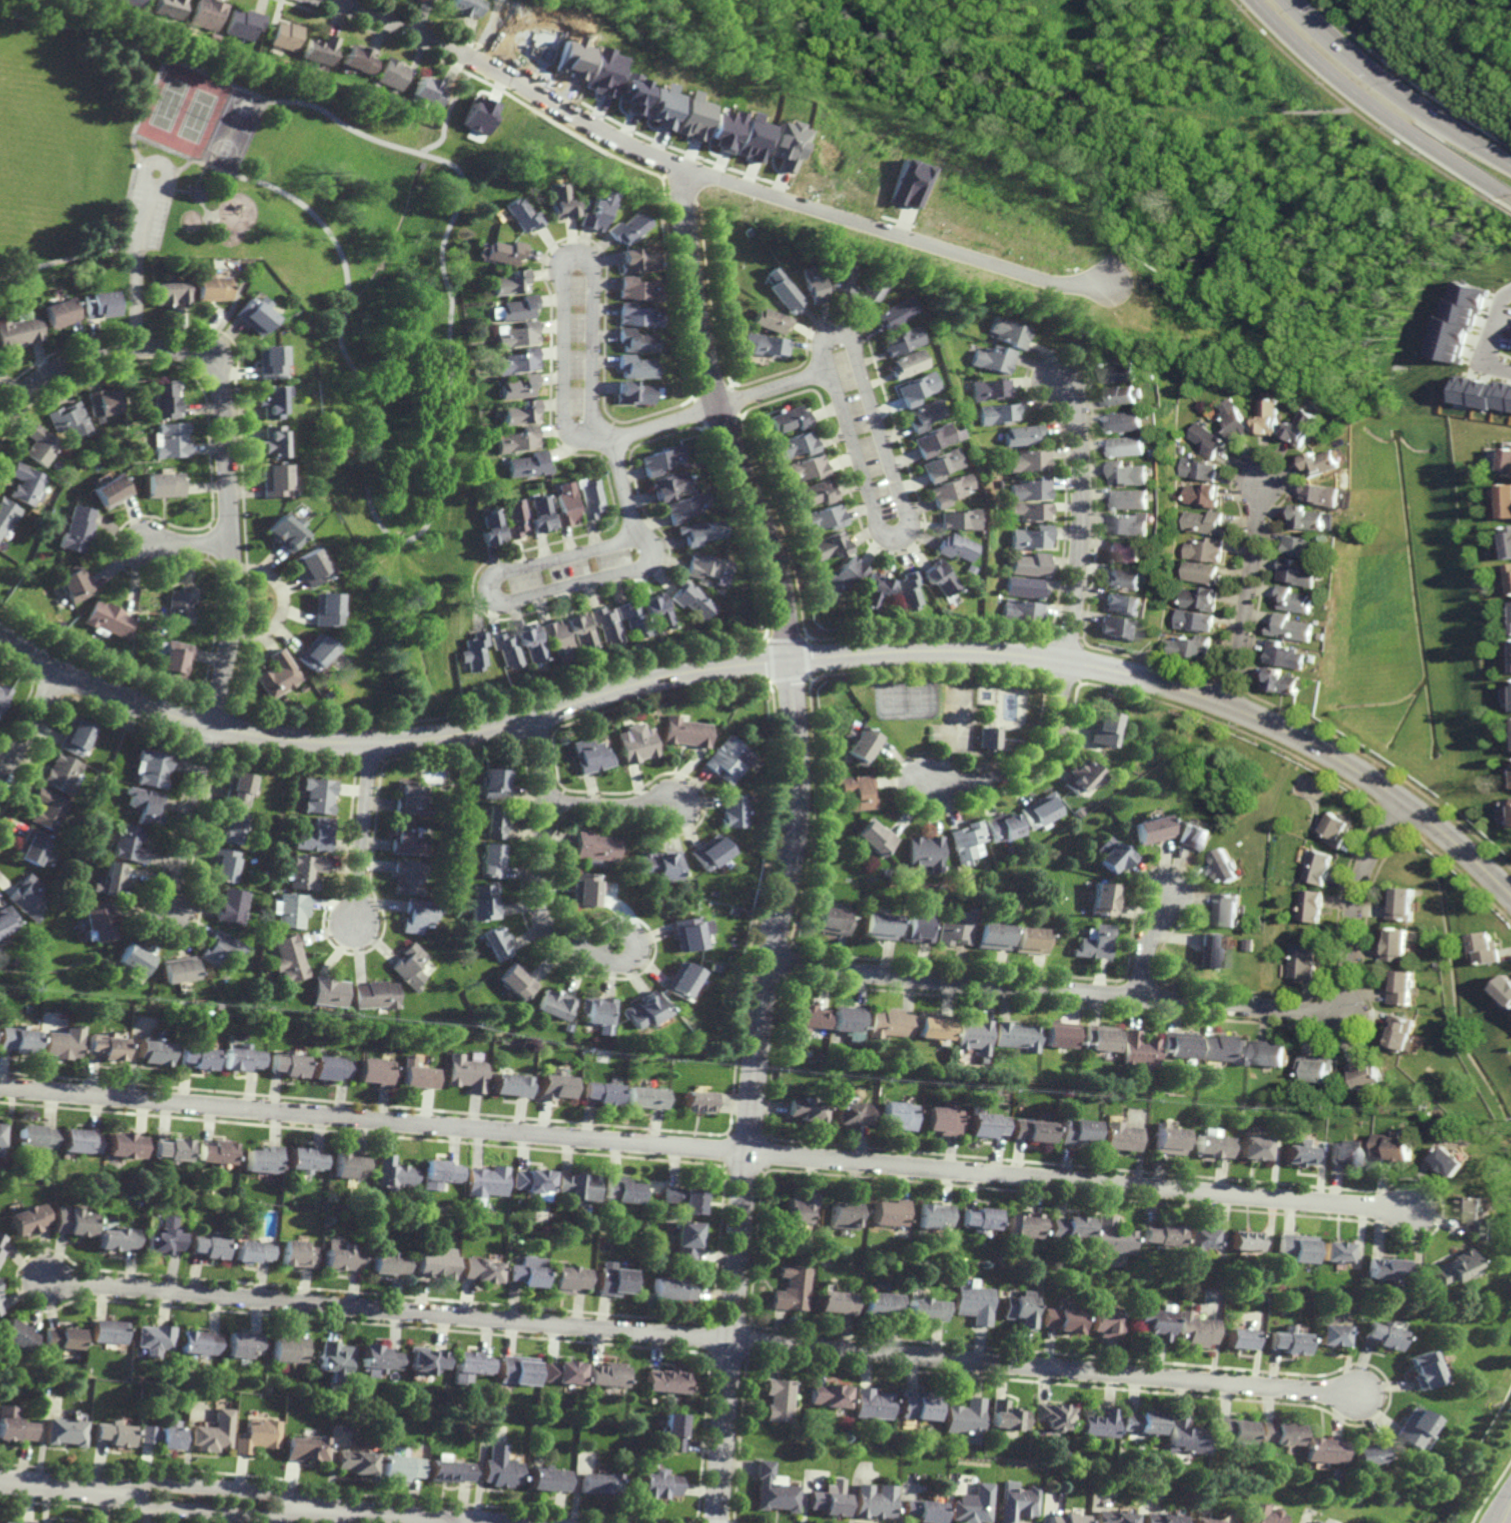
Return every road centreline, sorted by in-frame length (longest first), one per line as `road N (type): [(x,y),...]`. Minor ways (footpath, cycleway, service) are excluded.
road 1 (residential): [(1510,893),(1406,802),(1292,734),(1184,690),(1065,662),(927,651),(792,659),(649,681),(450,737),(320,743),(173,718),(89,686),(0,635)]
road 2 (residential): [(0,1088),(1410,1208)]
road 3 (residential): [(717,1522),(759,997),(793,829),(796,765),(792,659),(777,569),(717,407),(691,306),(684,170)]
road 4 (residential): [(44,1280),(1360,1394)]
road 5 (residential): [(329,0),(513,79),(684,170),(1045,281),(1111,280)]
road 6 (residential): [(765,960),(868,976),(1329,1010),(1347,992),(1360,888),(1406,802)]
road 7 (residential): [(0,419),(40,378),(96,355),(185,353),(218,385),(231,629),(169,912)]
road 8 (residential): [(820,346),(878,522),(896,534),(908,516),(850,336),(836,330),(820,346)]
road 9 (residential): [(591,432),(591,275),(573,254),(561,262),(562,409),(576,433),(591,432)]
road 10 (residential): [(645,536),(497,575),(491,596),(505,603),(646,567),(653,551),(645,536)]
road 11 (primary): [(1257,0),(1373,105),(1510,196)]
road 12 (residential): [(1065,662),(1083,500),(1079,433),(1060,377)]
road 13 (primary): [(1510,164),(1383,79),(1294,0)]
road 14 (residential): [(536,718),(546,795),(539,912),(567,944),(601,949)]
road 15 (residential): [(1231,706),(1265,484)]
road 16 (residential): [(107,1490),(154,1506),(273,1517),(320,1509)]
road 17 (residential): [(320,1509),(273,1493),(155,1483),(107,1490)]
road 18 (residential): [(927,783),(995,779),(1029,761),(1052,728),(1065,662)]
road 19 (residential): [(372,743),(352,921)]
road 20 (residential): [(320,1509),(491,1522)]
road 21 (residential): [(545,802),(675,805)]
road 22 (residential): [(57,670),(0,784)]
road 23 (residential): [(591,432),(614,448),(645,536)]

